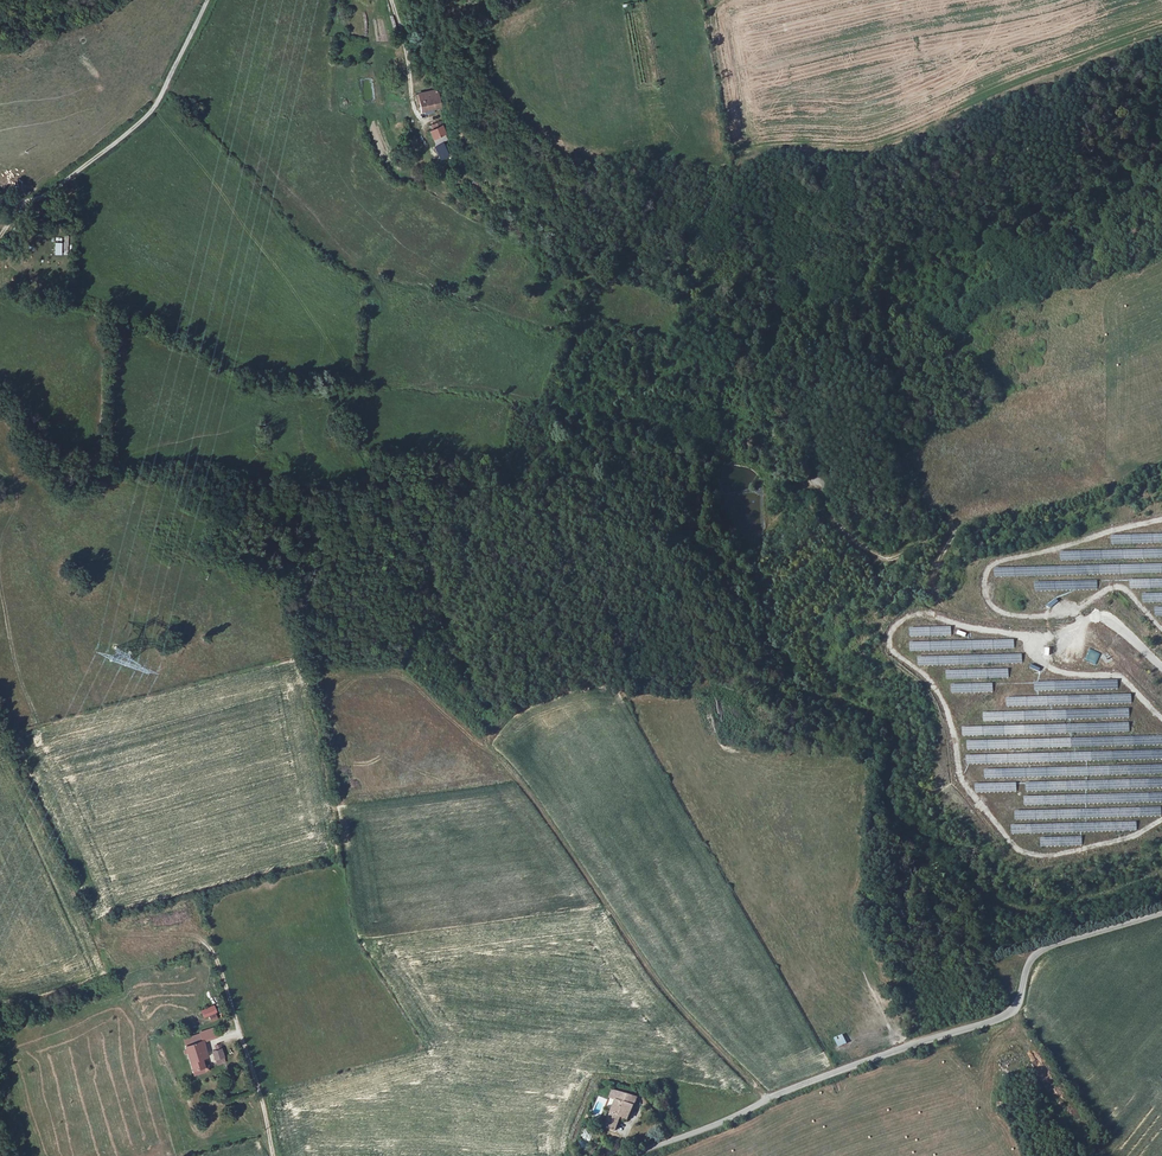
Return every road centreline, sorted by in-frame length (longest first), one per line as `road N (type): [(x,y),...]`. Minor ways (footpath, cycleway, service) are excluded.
road 1 (residential): [(635,1155),(777,1094),(1004,1018),(1017,1008),(1036,955),(1161,914)]
road 2 (unclassified): [(0,199),(49,192),(138,123),(207,0)]
road 3 (track): [(214,1040),(237,1032),(272,1155)]

